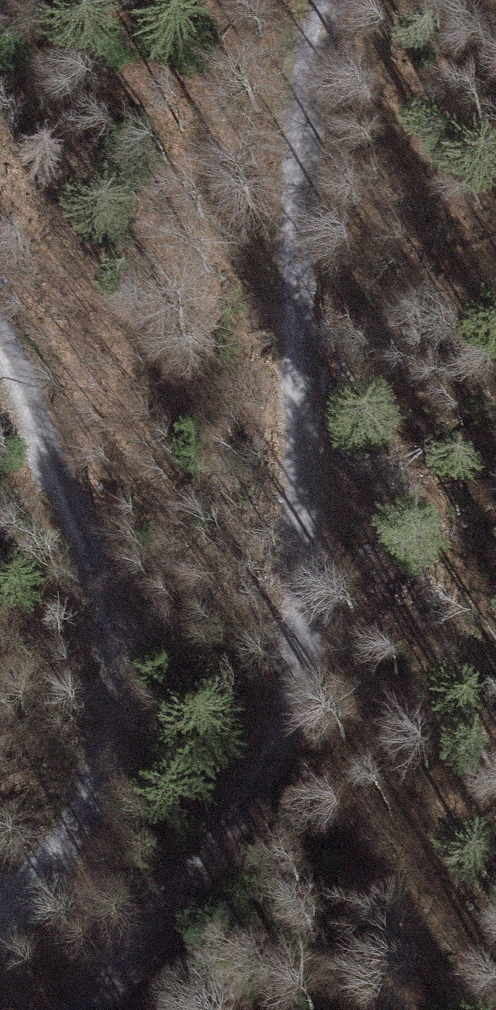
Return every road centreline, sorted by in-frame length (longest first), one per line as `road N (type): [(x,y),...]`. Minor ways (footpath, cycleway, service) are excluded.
road 1 (track): [(94,1009),(177,913),(253,794),(306,679),(313,626),(296,157),(349,0)]
road 2 (track): [(0,908),(83,820),(110,767),(128,673),(38,417),(0,336)]

